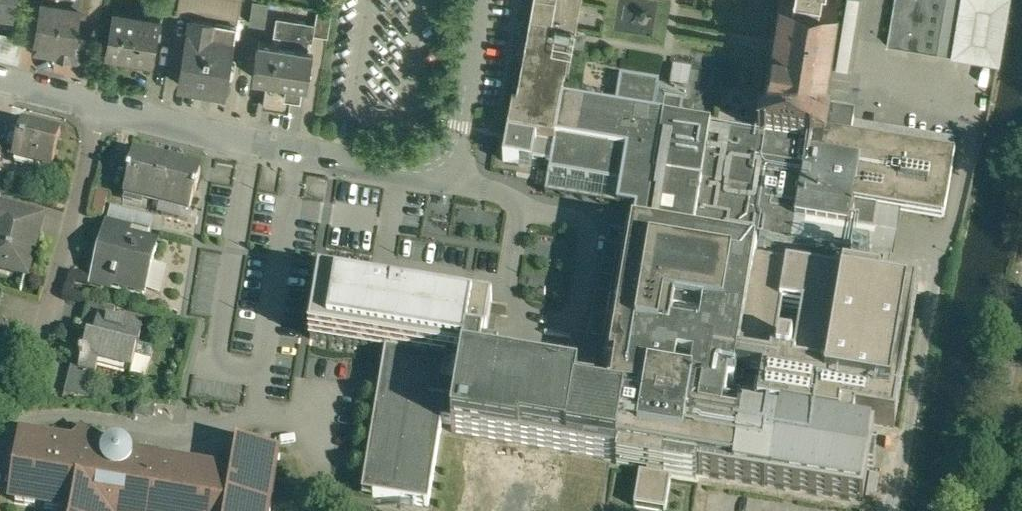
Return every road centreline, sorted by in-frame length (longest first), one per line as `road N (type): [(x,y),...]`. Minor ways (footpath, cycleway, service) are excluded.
road 1 (residential): [(103,106),(365,167),(435,170),(452,158),(477,0)]
road 2 (residential): [(103,106),(45,324)]

